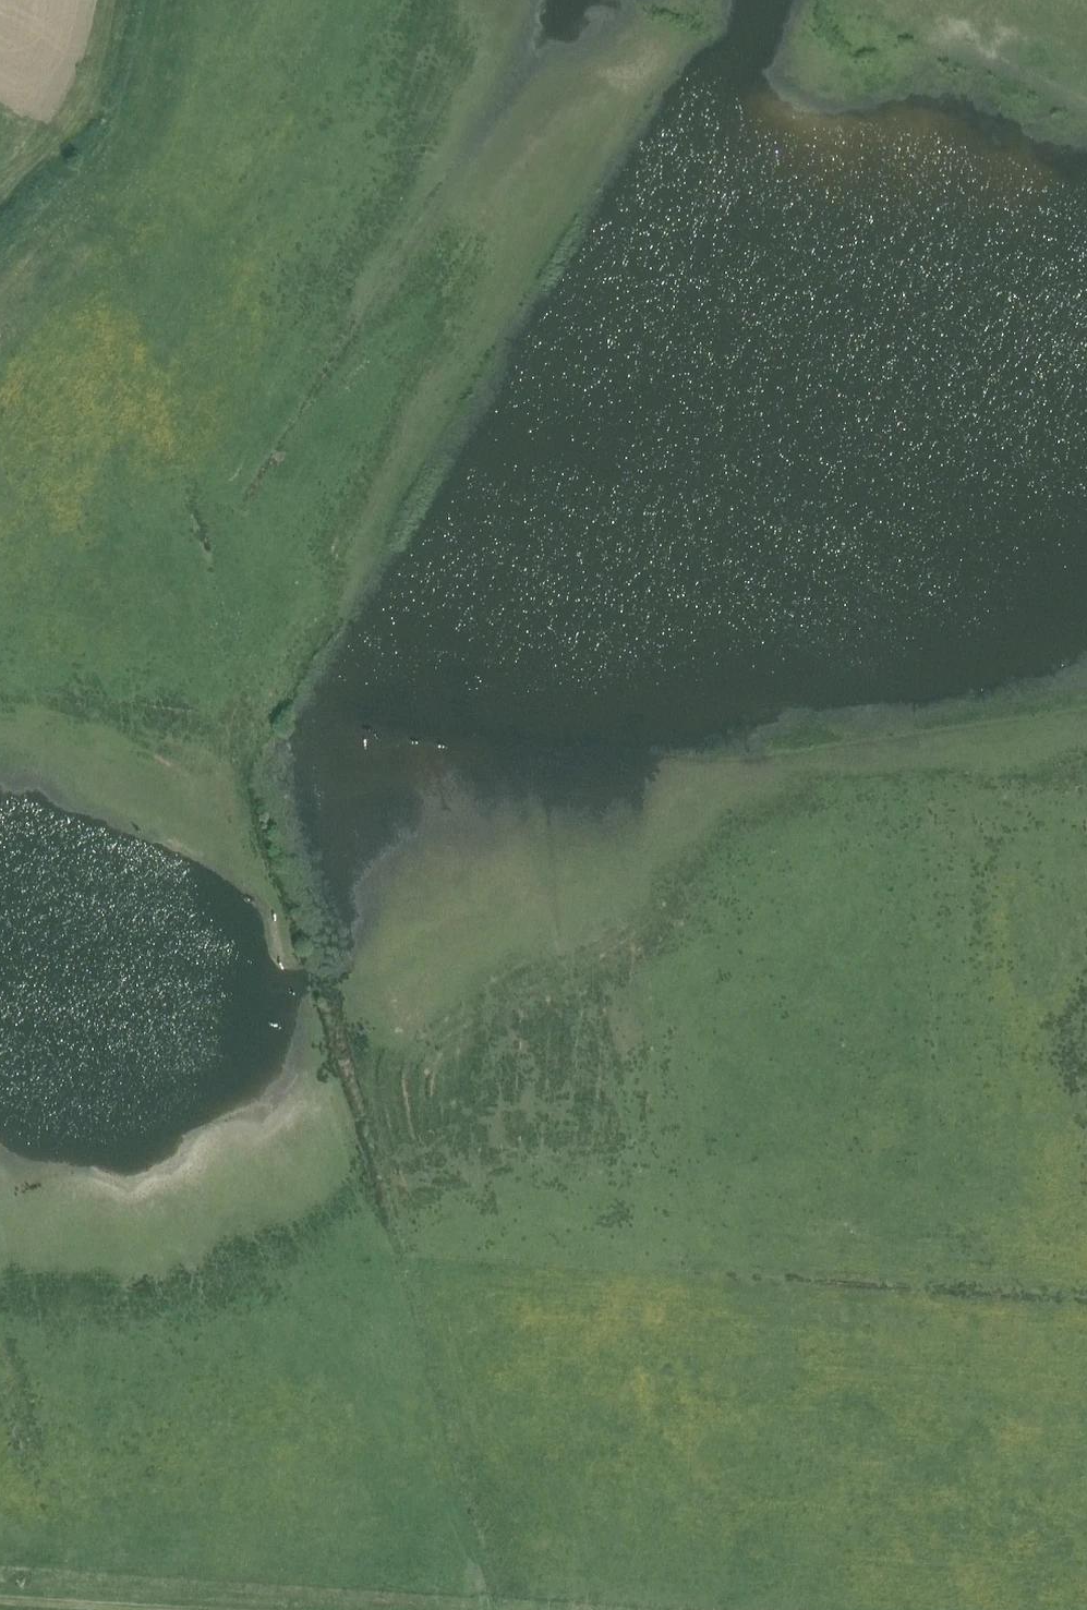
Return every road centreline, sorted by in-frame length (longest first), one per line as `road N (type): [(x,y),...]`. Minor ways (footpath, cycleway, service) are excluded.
road 1 (track): [(0,198),(74,111),(106,0)]
road 2 (track): [(0,1599),(181,1609)]

